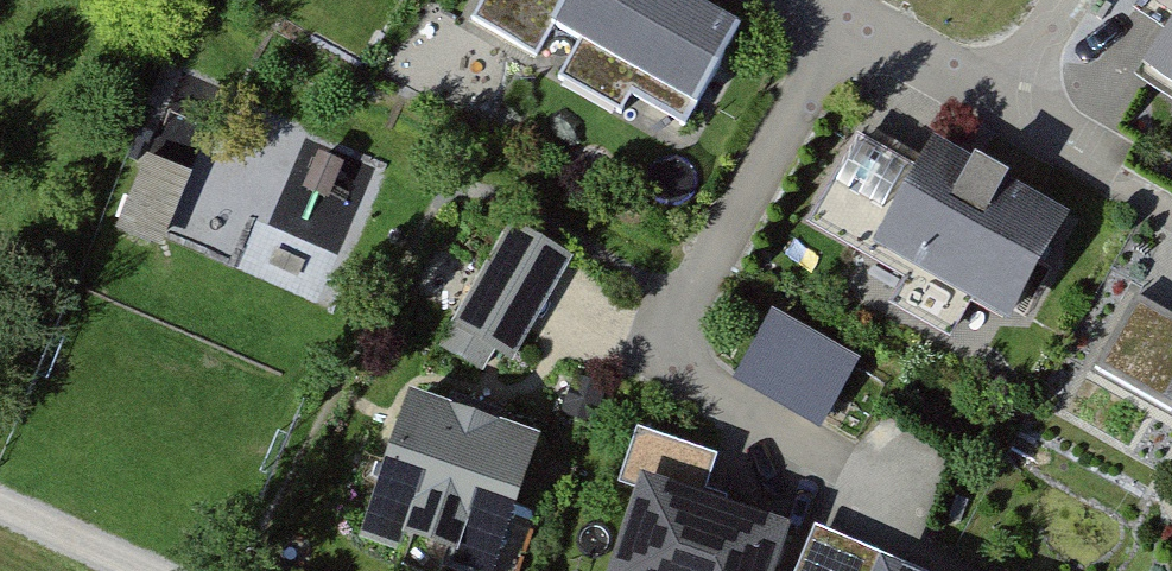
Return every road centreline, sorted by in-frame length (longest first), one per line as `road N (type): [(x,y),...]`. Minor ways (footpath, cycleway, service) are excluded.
road 1 (residential): [(820,0),(1171,205)]
road 2 (track): [(0,508),(143,570)]

